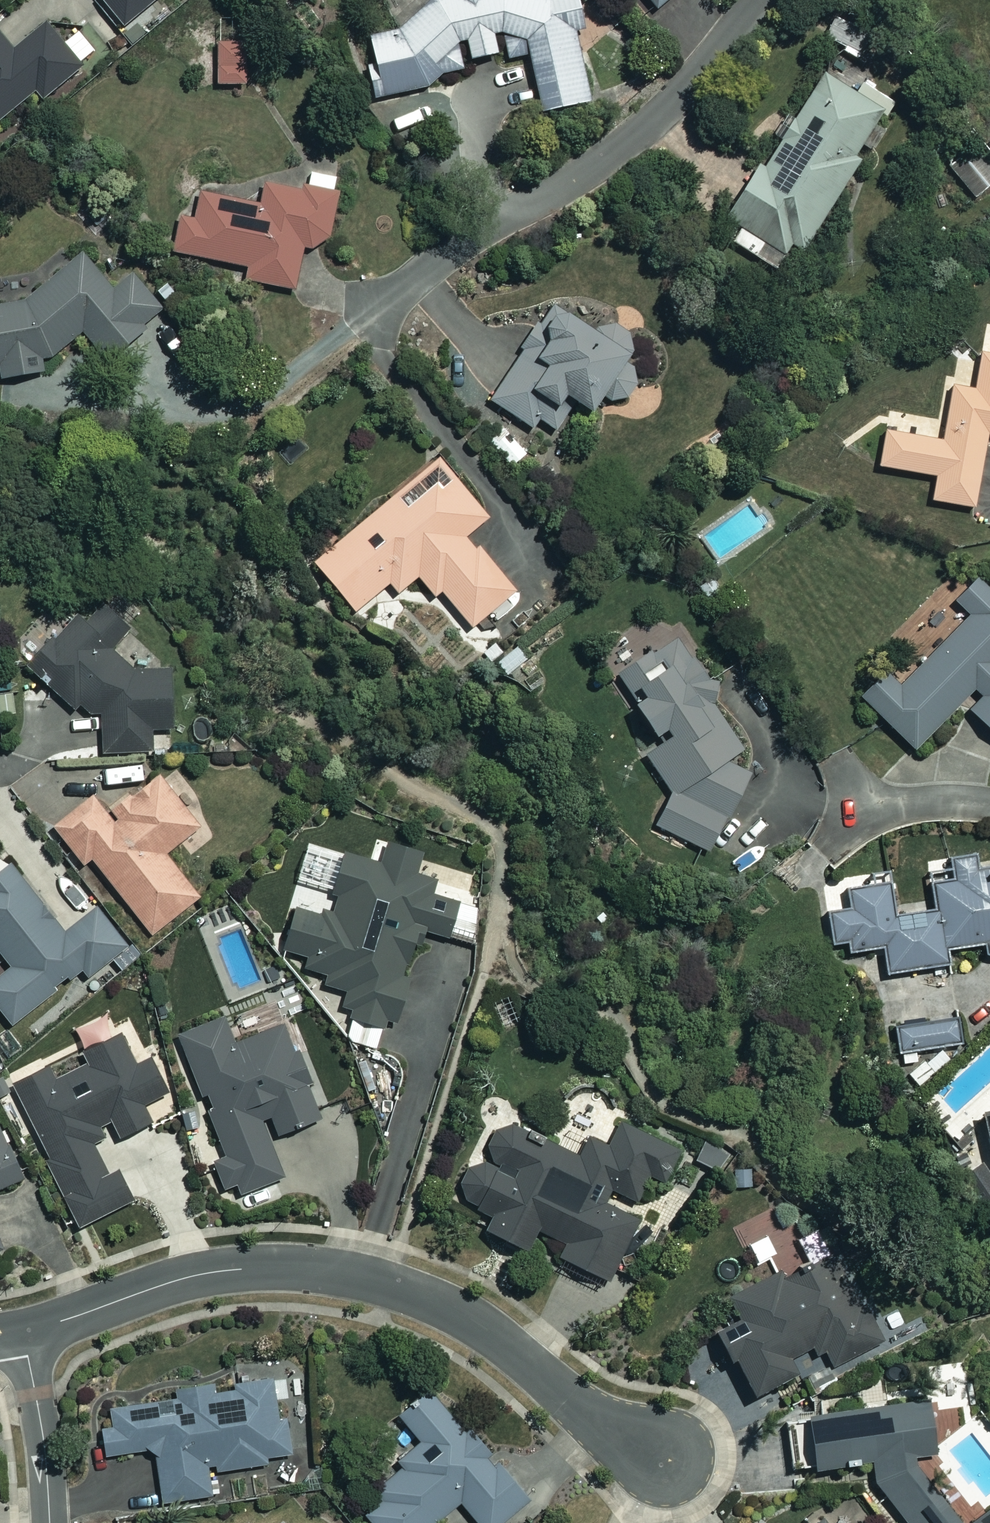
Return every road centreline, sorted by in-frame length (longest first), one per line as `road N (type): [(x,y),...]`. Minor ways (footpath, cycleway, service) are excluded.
road 1 (residential): [(665,1455),(578,1408),(478,1322),(358,1276),(274,1267),(201,1274),(24,1331)]
road 2 (residential): [(372,313),(466,237),(584,172),(657,116),(755,0)]
road 3 (residential): [(49,1522),(24,1331)]
road 4 (residential): [(989,806),(851,804)]

